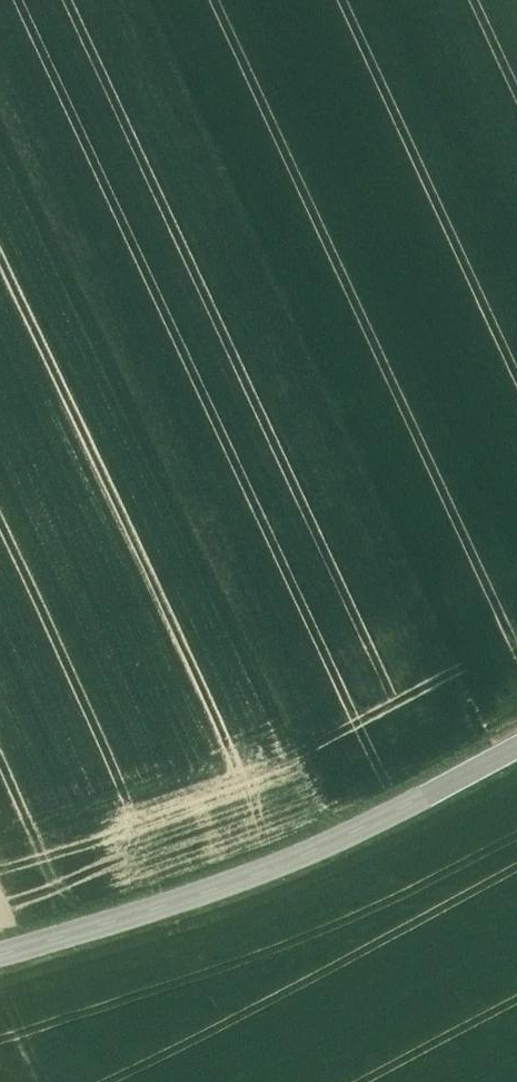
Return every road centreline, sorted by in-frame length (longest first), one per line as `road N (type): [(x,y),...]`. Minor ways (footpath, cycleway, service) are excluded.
road 1 (tertiary): [(516,747),(326,848),(218,892),(0,958)]

